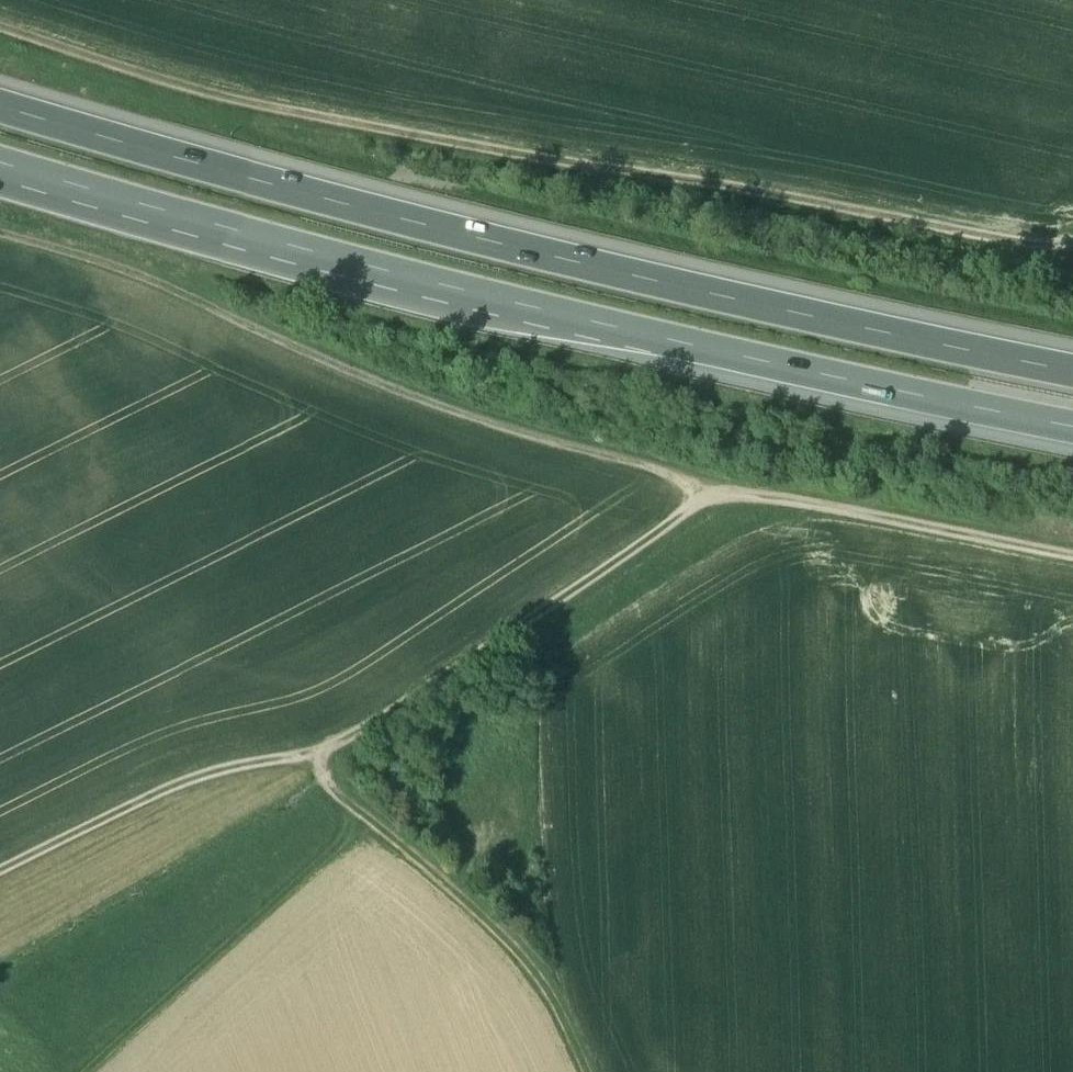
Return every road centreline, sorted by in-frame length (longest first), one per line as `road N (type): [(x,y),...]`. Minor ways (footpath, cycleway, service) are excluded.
road 1 (motorway): [(0,164),(393,280),(798,383),(1072,435)]
road 2 (motorway): [(1072,375),(602,275),(0,105)]
road 3 (track): [(0,36),(203,103),(367,139),(1050,256),(1072,249)]
road 4 (track): [(0,239),(120,273),(425,403),(702,490)]
road 5 (track): [(702,490),(685,515),(323,759)]
road 6 (track): [(702,490),(1072,558)]
road 7 (track): [(96,1071),(362,818)]
road 8 (track): [(323,759),(250,765),(182,782),(0,870)]
road 9 (track): [(362,818),(527,967),(583,1071)]

